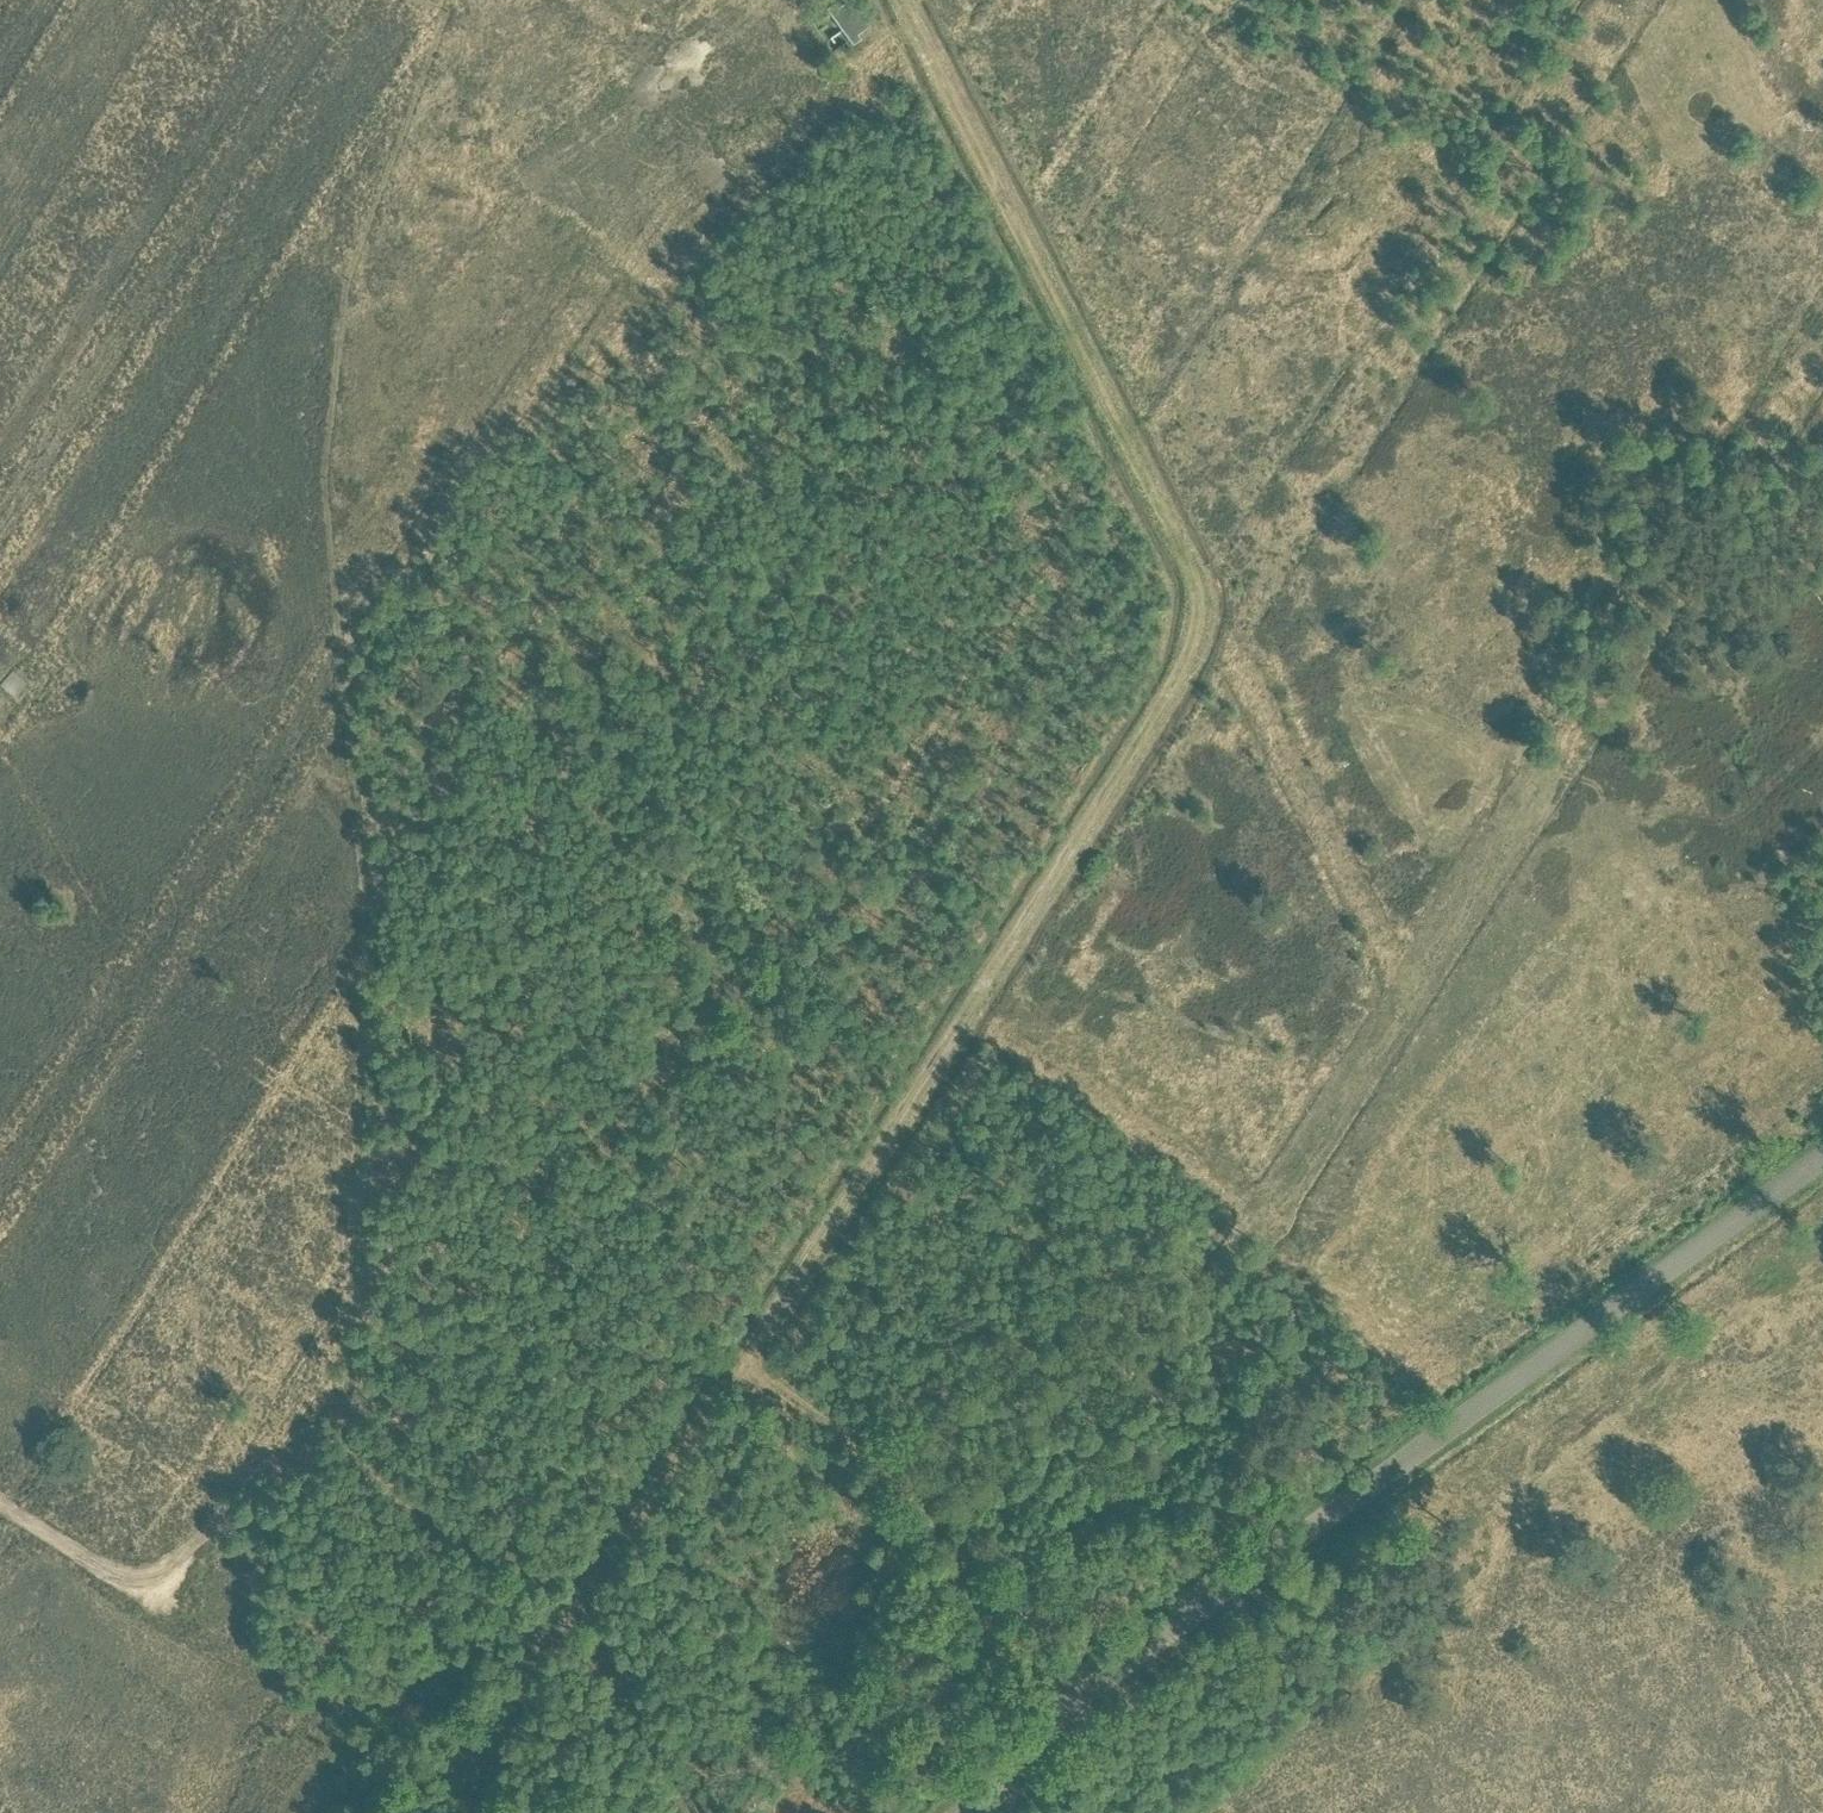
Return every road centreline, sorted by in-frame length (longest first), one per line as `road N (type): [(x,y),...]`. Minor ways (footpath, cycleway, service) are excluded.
road 1 (track): [(903,0),(1188,565),(1196,595),(1183,660),(752,1350),(564,1625),(515,1642),(487,1637),(249,1514)]
road 2 (unclassified): [(1822,1159),(1077,1699),(966,1812)]
road 3 (track): [(0,1502),(131,1578),(155,1575),(211,1528),(249,1514)]
road 4 (track): [(583,1607),(698,1812)]

